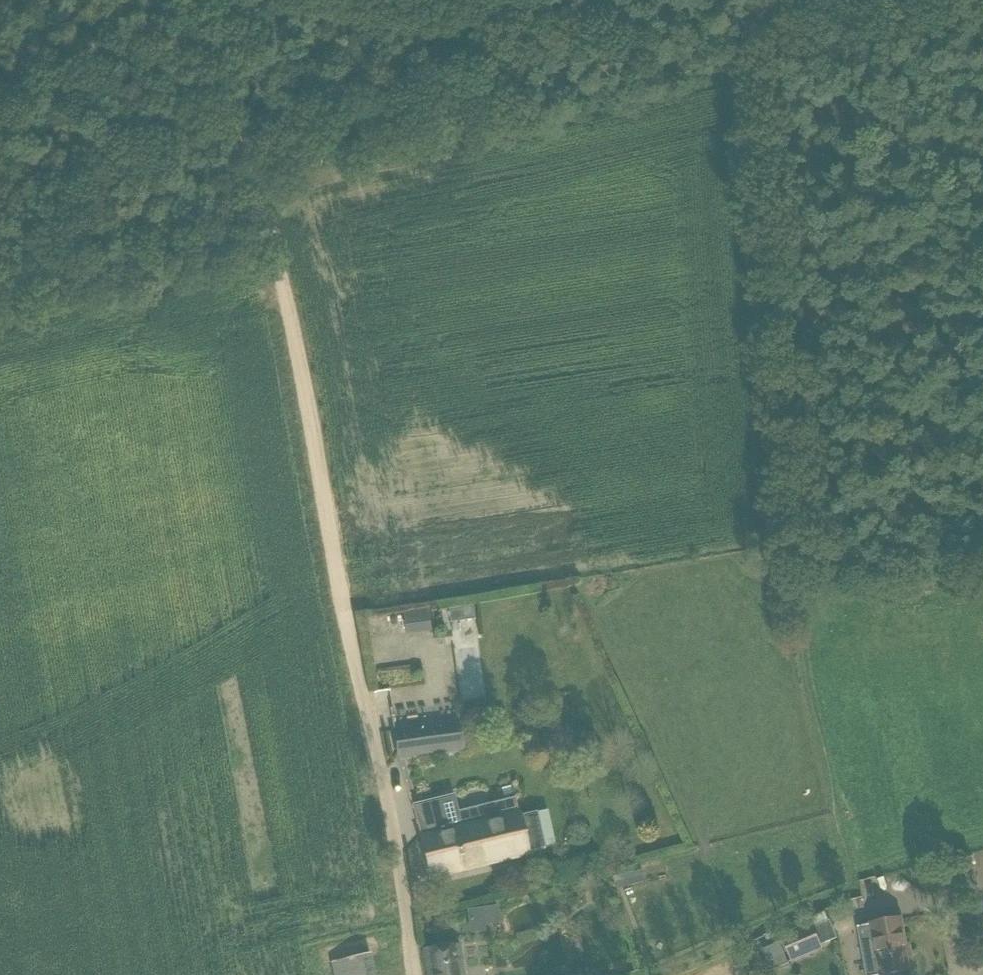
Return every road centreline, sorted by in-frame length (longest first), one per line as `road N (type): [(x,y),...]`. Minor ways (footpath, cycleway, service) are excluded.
road 1 (track): [(413,974),(262,207),(178,27)]
road 2 (track): [(764,290),(982,278)]

